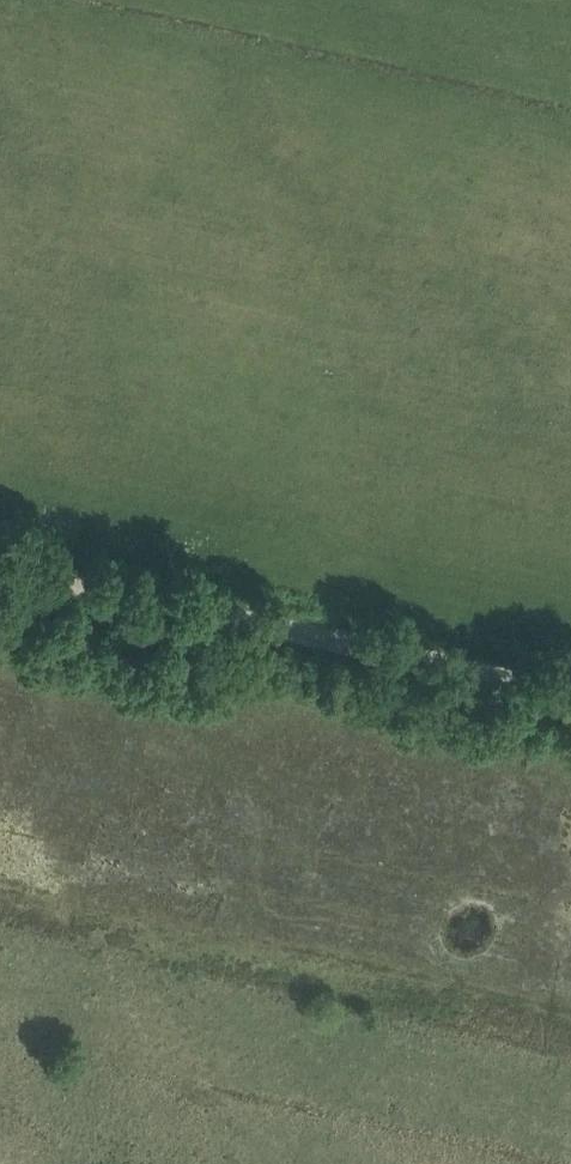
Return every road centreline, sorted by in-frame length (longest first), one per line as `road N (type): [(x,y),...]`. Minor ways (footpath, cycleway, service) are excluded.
road 1 (track): [(0,566),(570,694)]

